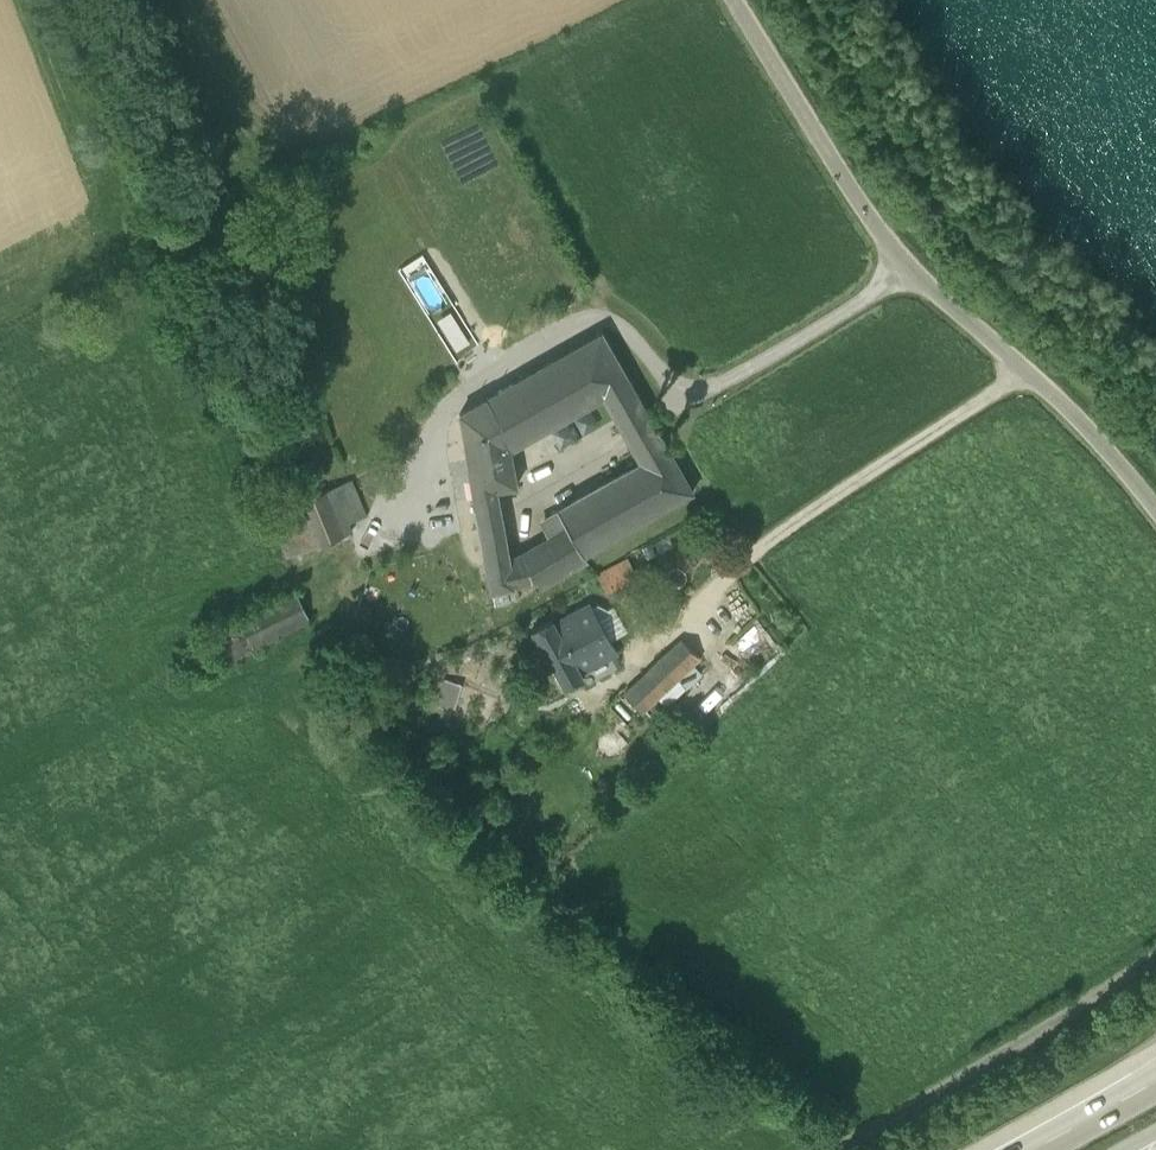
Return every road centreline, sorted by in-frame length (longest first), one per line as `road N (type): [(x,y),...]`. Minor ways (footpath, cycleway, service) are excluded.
road 1 (unclassified): [(735,0),(865,218),(1093,435),(1155,520)]
road 2 (track): [(827,1149),(1155,958)]
road 3 (track): [(0,778),(197,680)]
road 4 (motorway): [(1155,1076),(1022,1149)]

